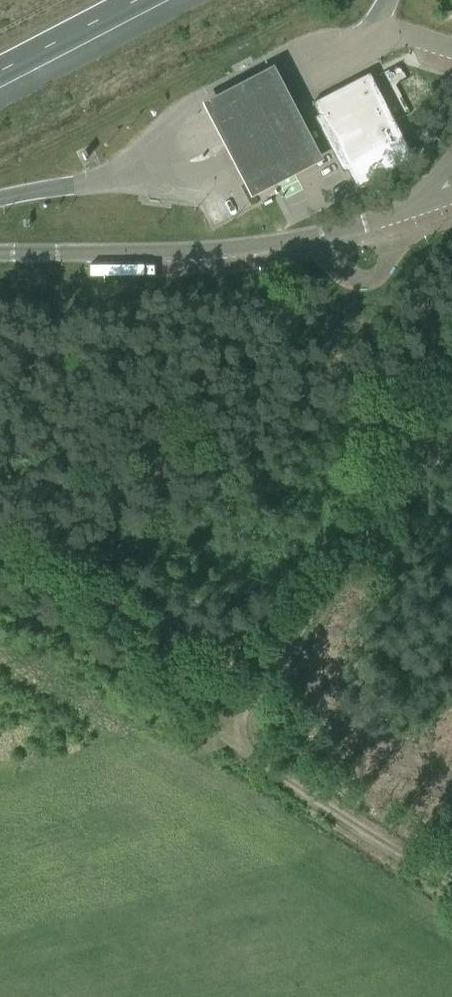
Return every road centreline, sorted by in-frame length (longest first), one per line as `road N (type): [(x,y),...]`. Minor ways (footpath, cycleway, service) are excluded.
road 1 (track): [(451,887),(0,596)]
road 2 (track): [(451,399),(226,739)]
road 3 (motorway): [(0,71),(137,0)]

